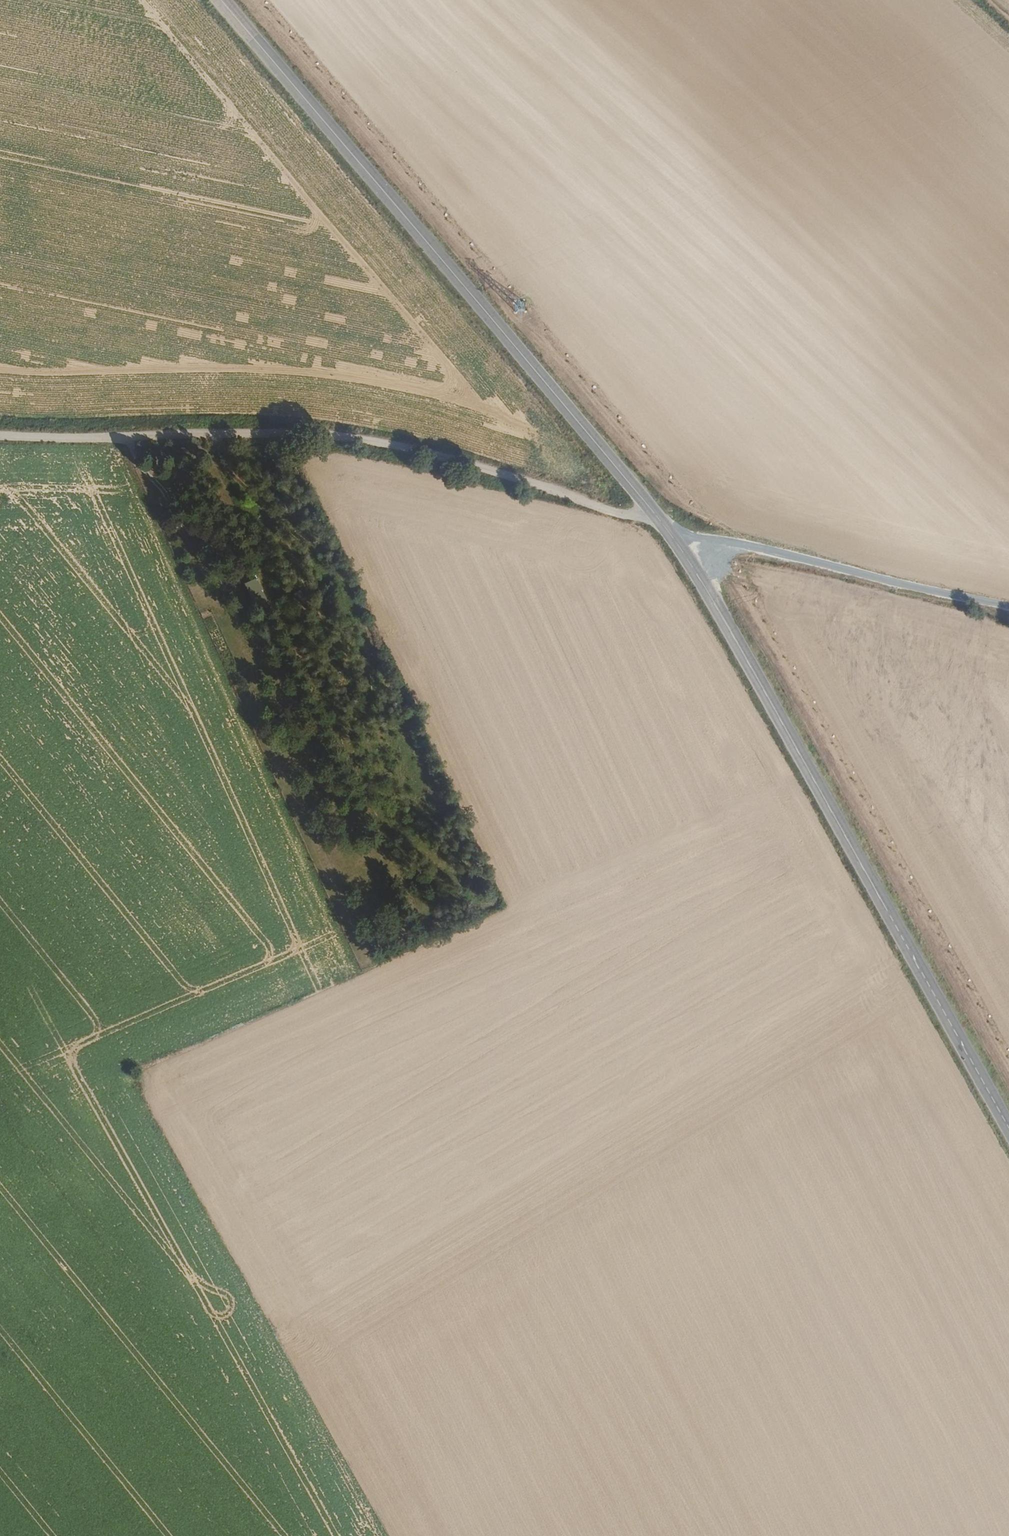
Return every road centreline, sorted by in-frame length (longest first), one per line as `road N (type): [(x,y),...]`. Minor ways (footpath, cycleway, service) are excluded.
road 1 (tertiary): [(1008,1130),(663,524),(220,0)]
road 2 (track): [(1008,606),(701,538),(470,463),(371,440),(0,439)]

